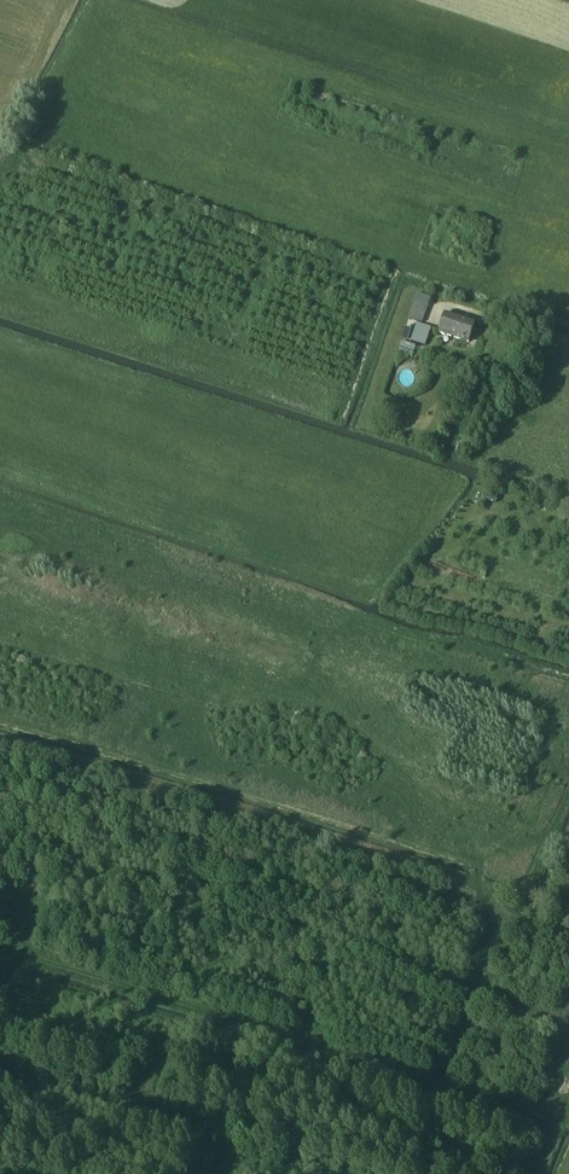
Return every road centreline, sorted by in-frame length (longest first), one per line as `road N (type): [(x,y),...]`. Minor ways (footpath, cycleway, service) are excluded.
road 1 (track): [(371,1061),(441,1082),(492,939),(473,888),(481,850)]
road 2 (track): [(441,1082),(563,1119),(534,1173)]

